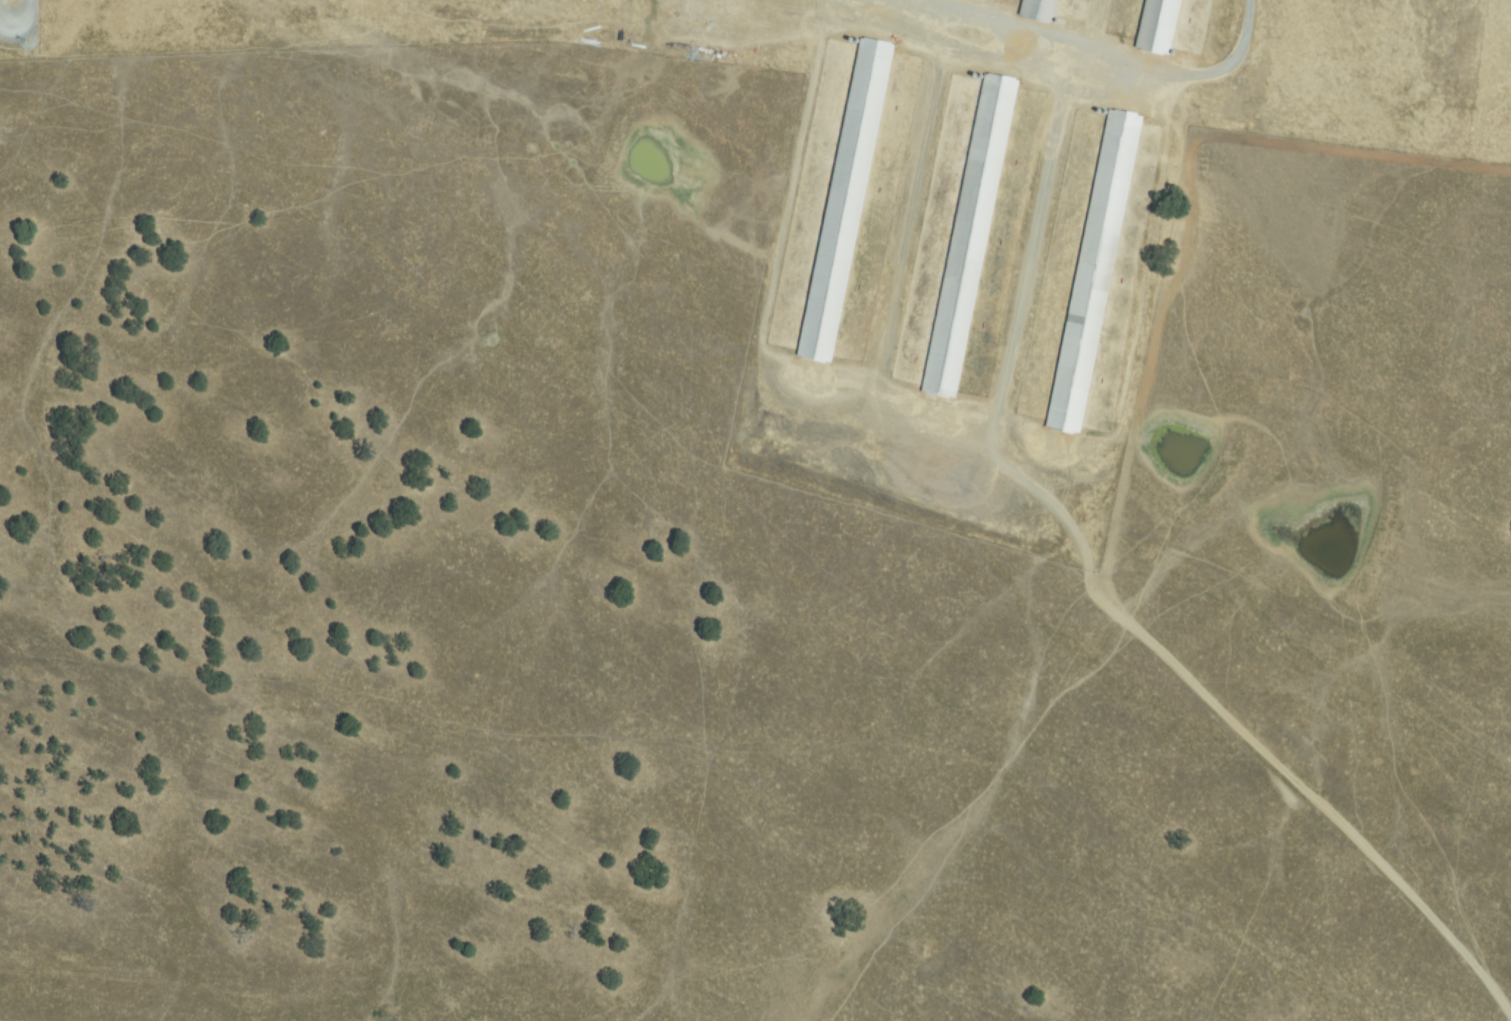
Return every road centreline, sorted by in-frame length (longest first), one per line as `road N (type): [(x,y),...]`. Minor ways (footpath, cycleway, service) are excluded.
road 1 (residential): [(1239,0),(1234,40),(1219,66),(1177,72),(964,0)]

